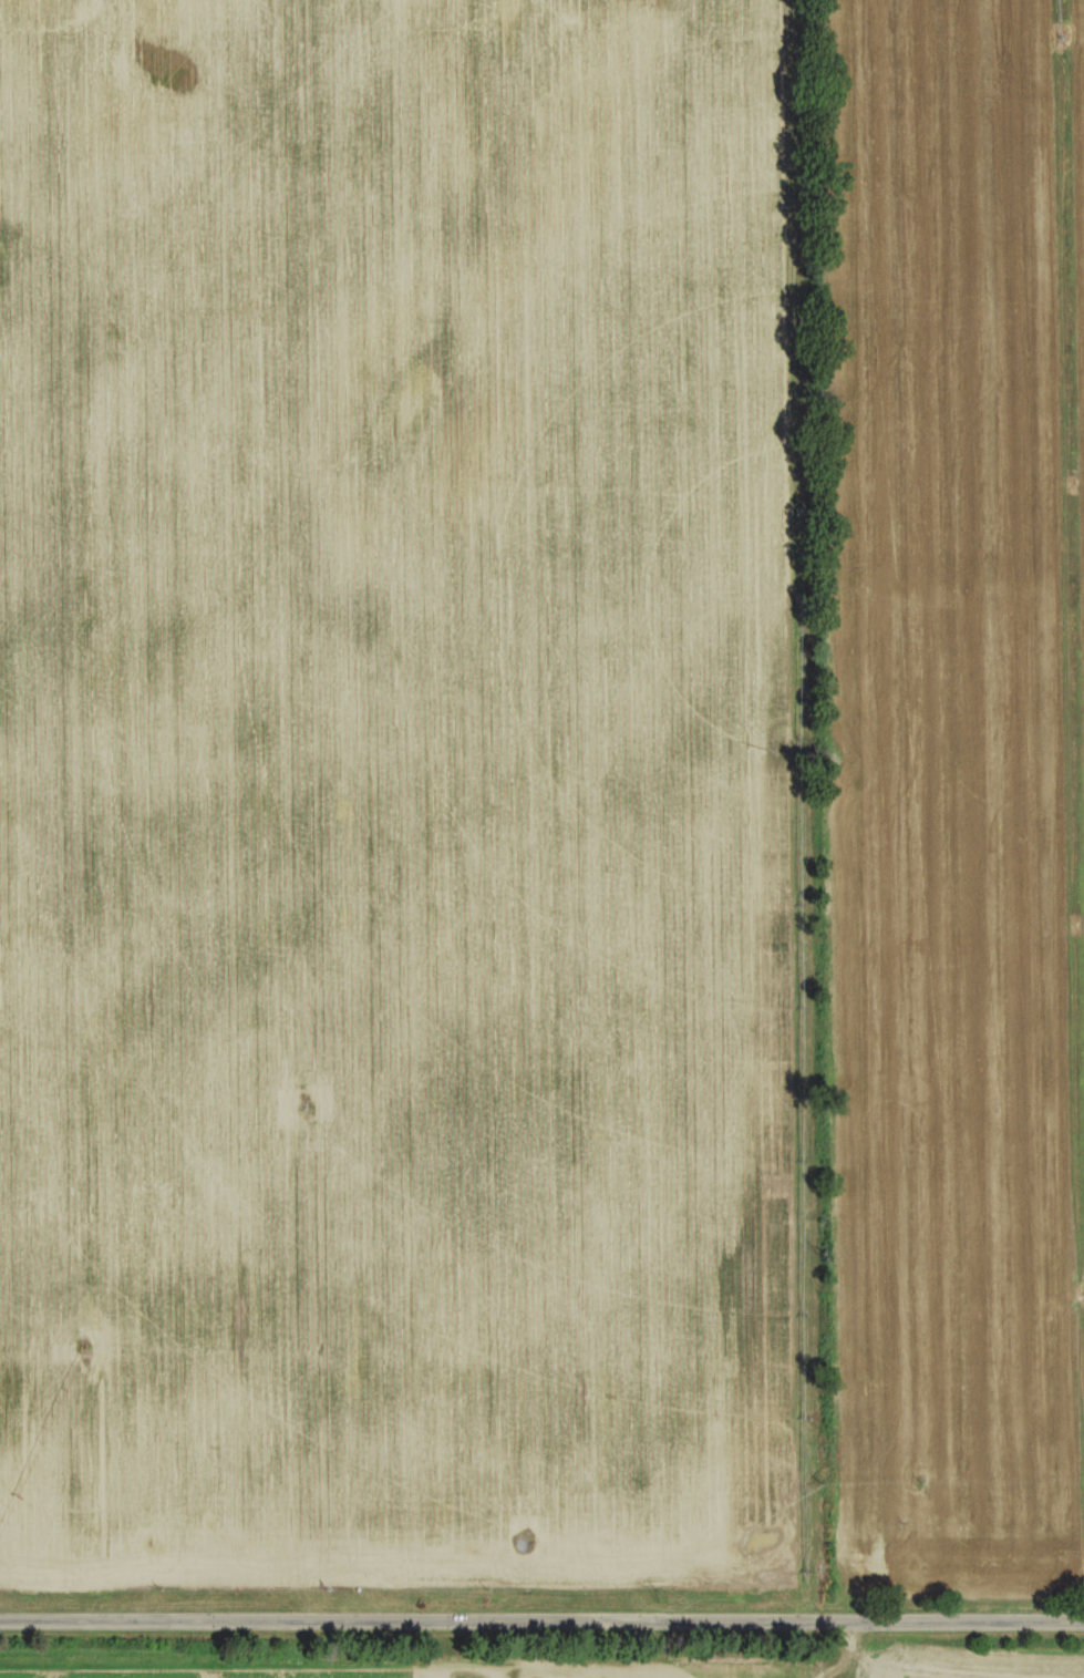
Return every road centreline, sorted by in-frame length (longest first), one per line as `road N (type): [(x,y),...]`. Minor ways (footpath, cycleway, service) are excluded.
road 1 (residential): [(1083,1613),(0,1614)]

